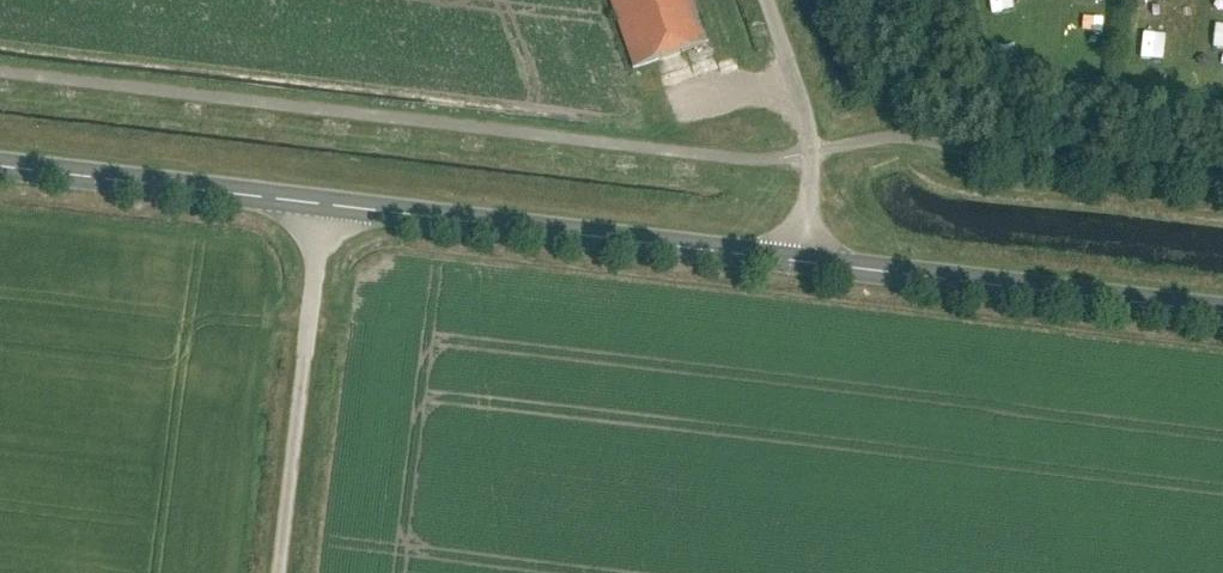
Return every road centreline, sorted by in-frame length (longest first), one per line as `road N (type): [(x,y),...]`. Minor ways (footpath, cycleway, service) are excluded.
road 1 (tertiary): [(801,262),(324,204)]
road 2 (tertiary): [(1222,313),(801,262)]
road 3 (unclassified): [(279,572),(324,204)]
road 4 (tertiary): [(324,204),(0,167)]
road 5 (unclassified): [(811,153),(763,0)]

